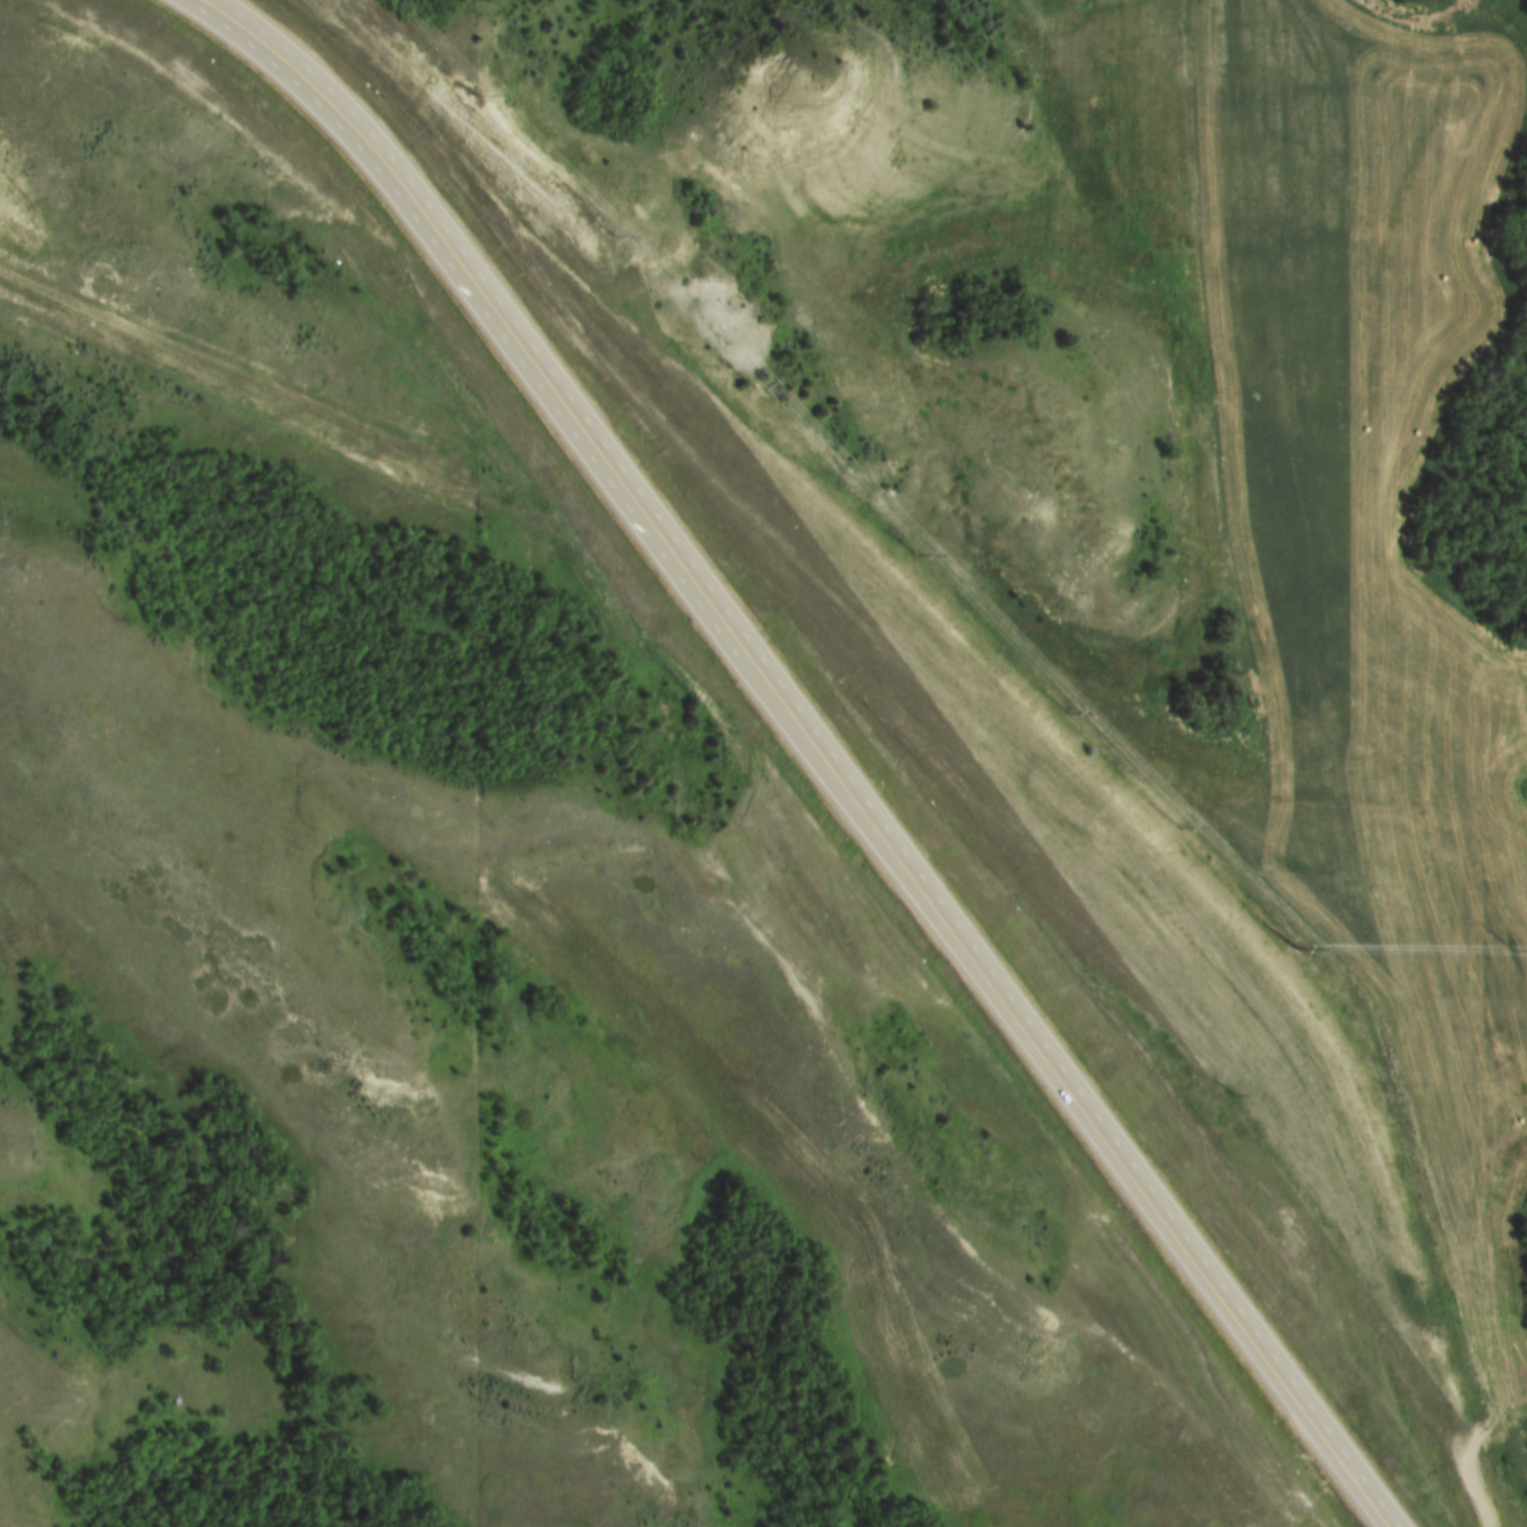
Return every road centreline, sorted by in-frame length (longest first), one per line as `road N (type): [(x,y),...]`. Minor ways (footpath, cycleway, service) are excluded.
road 1 (secondary): [(207,0),(286,56),(368,139),(1395,1526)]
road 2 (track): [(365,442),(0,278)]

